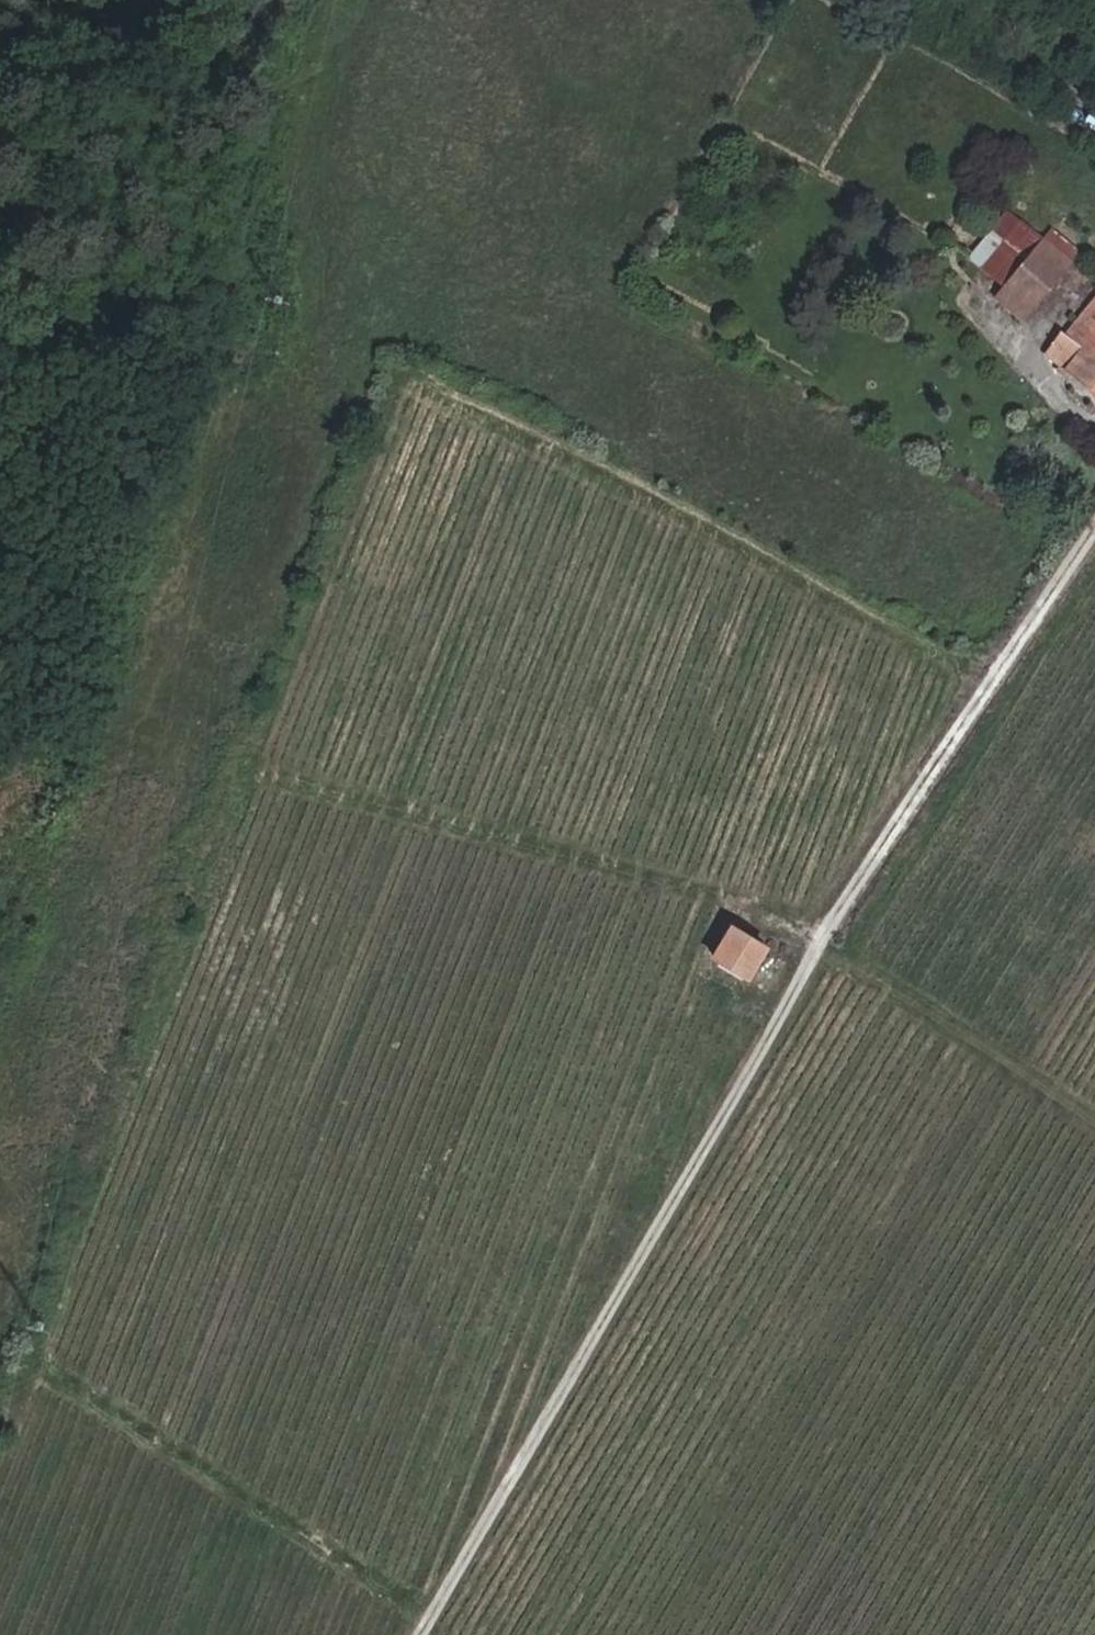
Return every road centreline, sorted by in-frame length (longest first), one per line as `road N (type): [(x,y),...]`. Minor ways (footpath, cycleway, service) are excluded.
road 1 (track): [(1094,530),(427,1634)]

